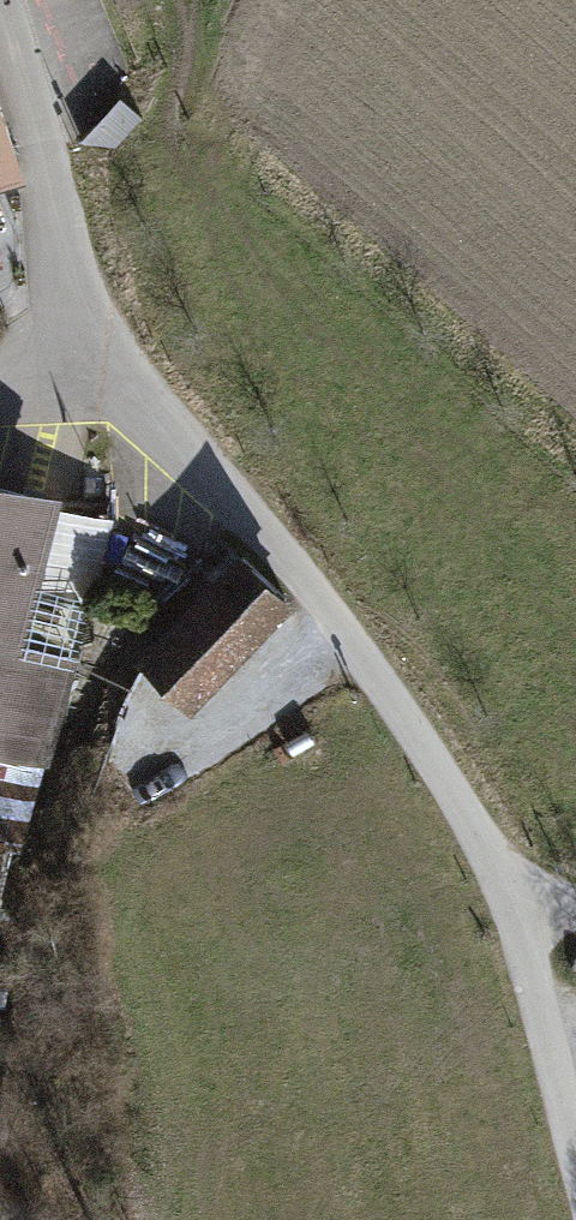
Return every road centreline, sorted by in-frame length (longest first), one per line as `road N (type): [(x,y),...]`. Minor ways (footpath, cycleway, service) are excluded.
road 1 (track): [(125,355),(491,837)]
road 2 (track): [(0,5),(92,308),(125,355)]
road 3 (track): [(491,837),(575,1166)]

